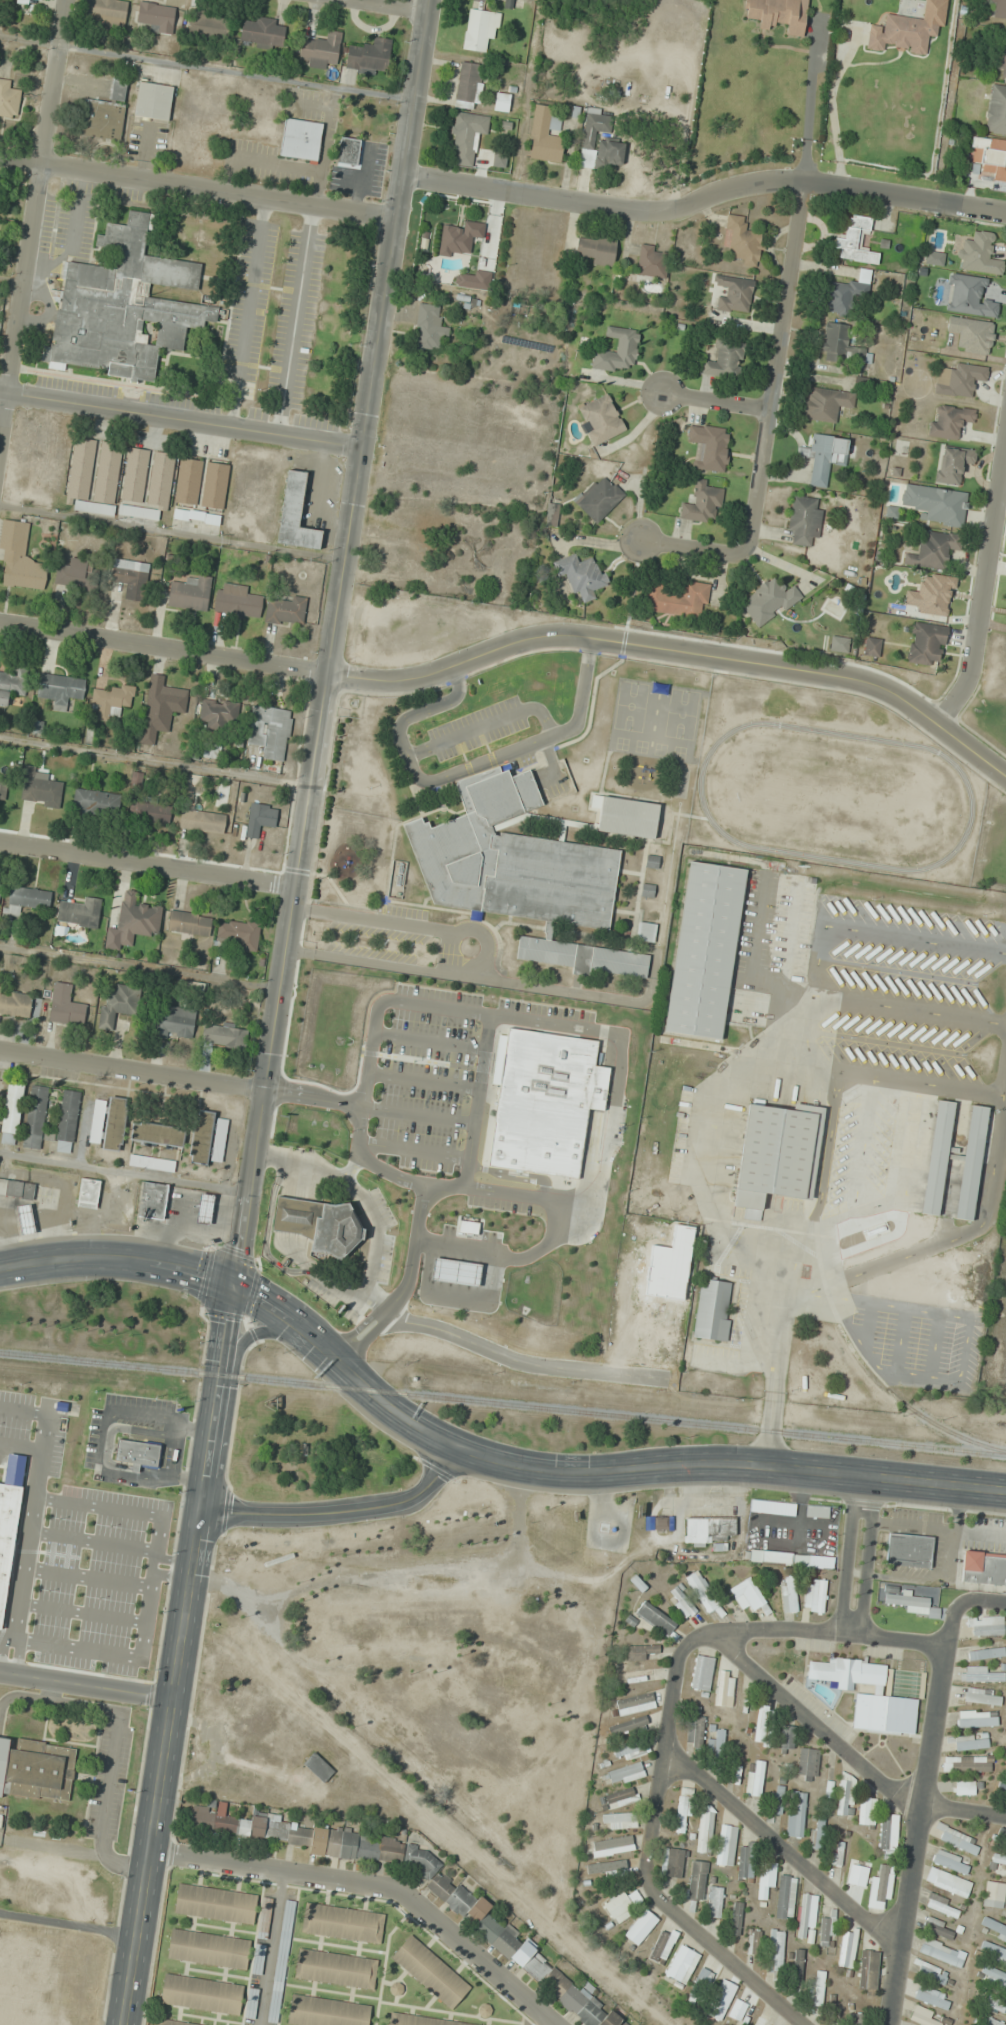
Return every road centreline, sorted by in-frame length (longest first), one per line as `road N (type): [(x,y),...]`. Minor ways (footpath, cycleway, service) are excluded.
road 1 (tertiary): [(431,0),(233,1289)]
road 2 (primary): [(233,1289),(288,1319),(405,1417),(461,1449),(523,1466),(574,1473),(761,1466),(1005,1494)]
road 3 (primary): [(233,1289),(125,2024)]
road 4 (residential): [(328,676),(399,682),(534,638),(835,673),(890,692),(1005,773)]
road 5 (residential): [(407,176),(648,214),(687,211),(756,187),(1005,215)]
road 6 (residential): [(725,1629),(690,1640),(680,1656),(644,1878),(802,2024)]
road 7 (residential): [(810,192),(751,550),(644,545)]
road 8 (residential): [(150,1854),(397,1889),(553,2024)]
road 9 (residential): [(0,439),(65,0)]
road 10 (residential): [(0,157),(402,220)]
road 11 (residential): [(889,2024),(948,1646)]
road 12 (residential): [(0,393),(367,452)]
road 13 (residential): [(725,1629),(734,1652),(887,1787),(921,1805),(1005,1818)]
road 14 (residential): [(0,623),(328,676)]
road 15 (residential): [(663,1748),(898,1947)]
road 16 (residential): [(0,843),(300,886)]
road 17 (residential): [(200,1515),(325,1513),(414,1500),(461,1449)]
road 18 (residential): [(938,729),(972,667),(1005,456)]
road 19 (residential): [(0,1056),(264,1099)]
road 20 (primary): [(0,1270),(115,1260),(233,1289)]
road 21 (residential): [(0,1674),(173,1697)]
road 22 (residential): [(852,1477),(837,1634)]
road 23 (residential): [(857,1635),(873,1480)]
road 24 (residential): [(725,1629),(857,1635)]

